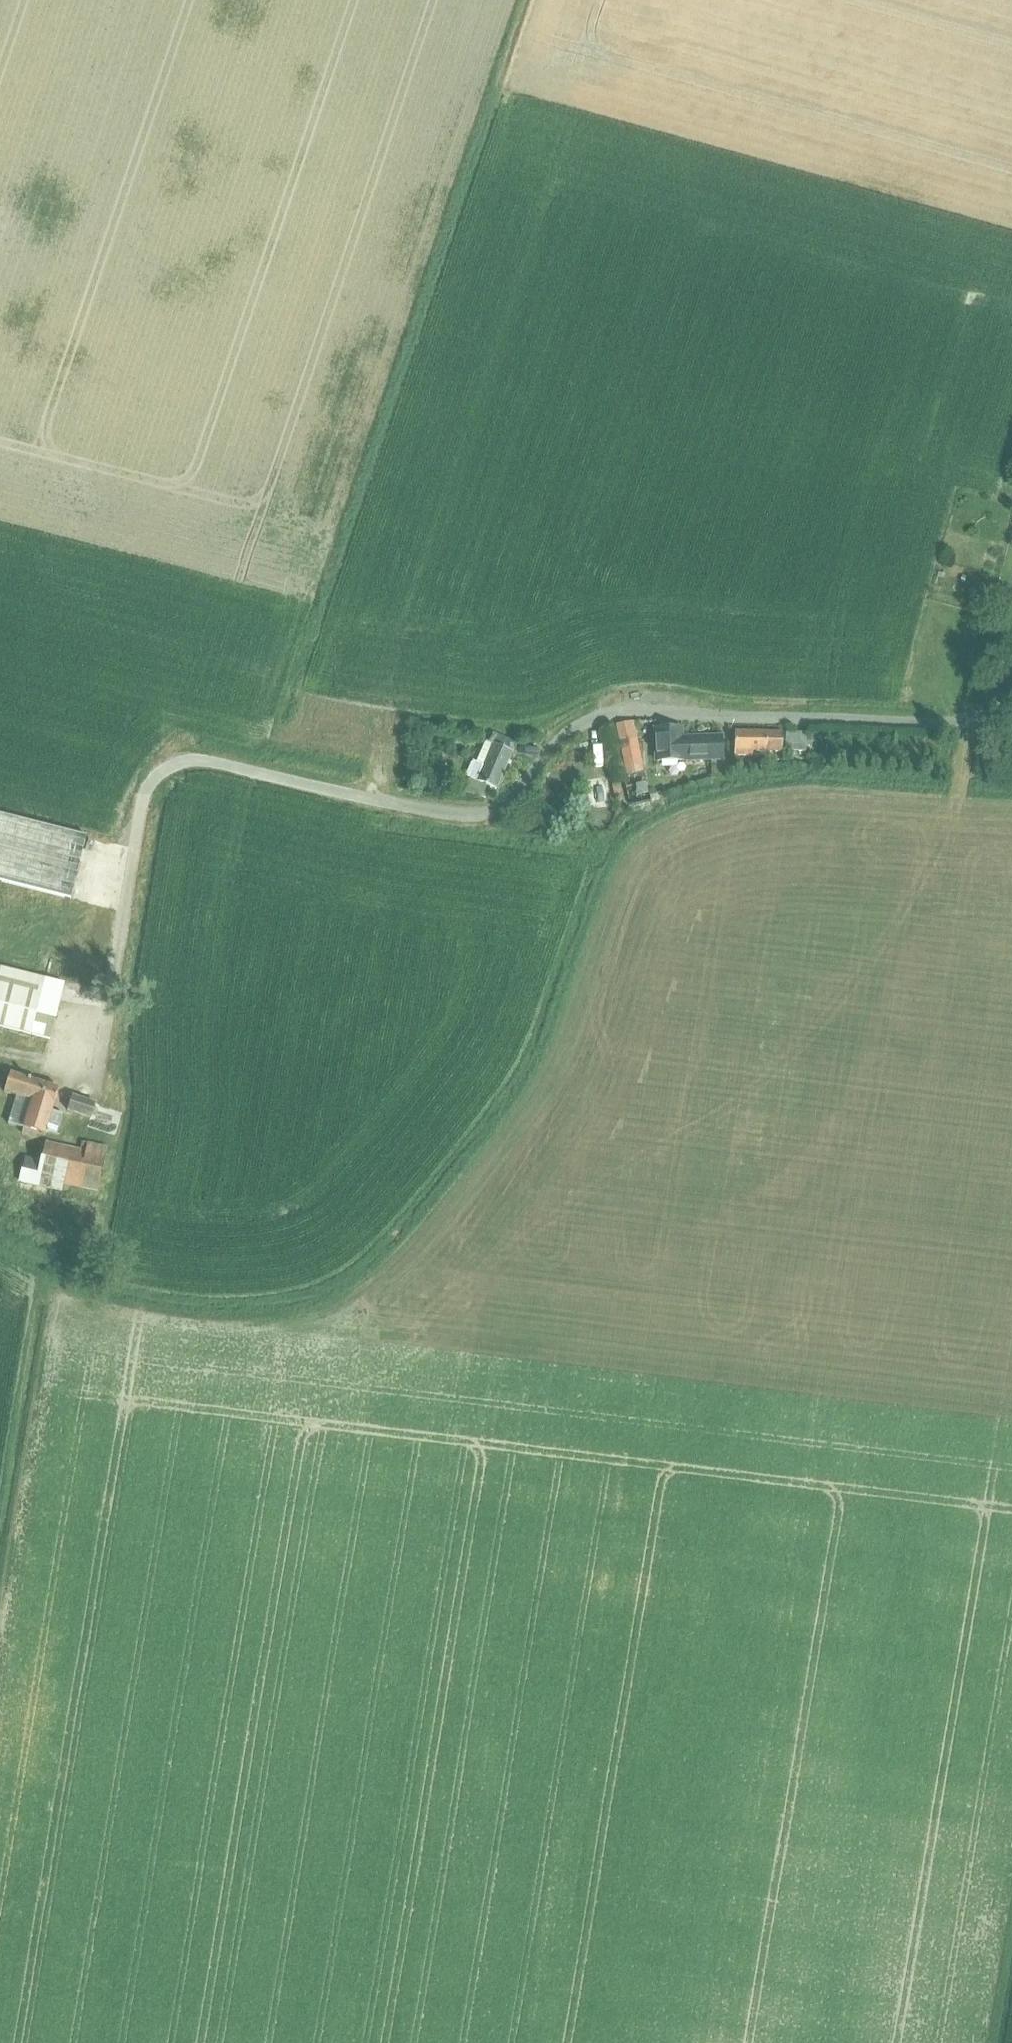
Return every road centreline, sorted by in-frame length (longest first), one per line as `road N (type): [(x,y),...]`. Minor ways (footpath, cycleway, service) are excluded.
road 1 (unclassified): [(141,808),(156,776),(194,760),(477,815),(503,804),(575,727),(611,713),(950,724),(981,719),(1011,698)]

